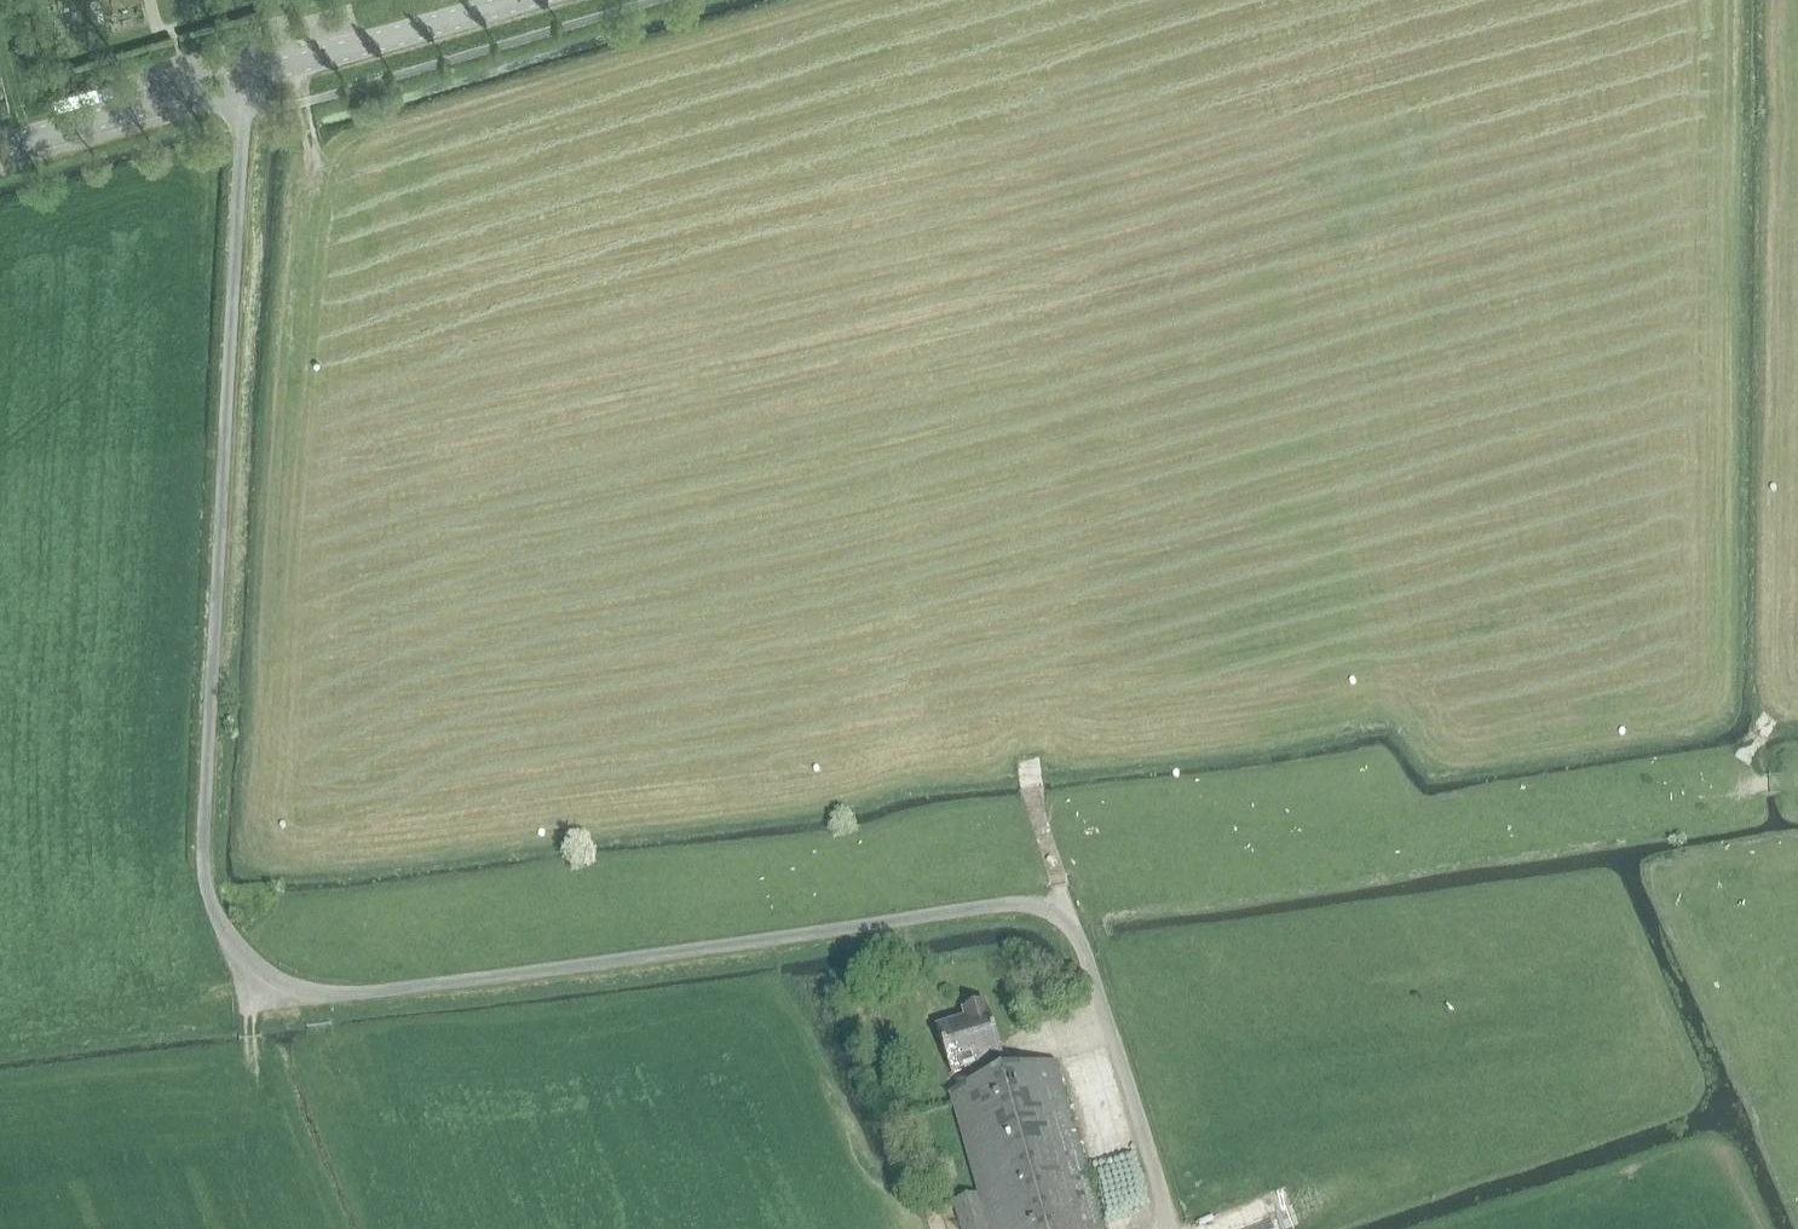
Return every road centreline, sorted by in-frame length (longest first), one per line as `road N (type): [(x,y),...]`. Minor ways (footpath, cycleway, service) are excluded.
road 1 (tertiary): [(0,147),(513,0)]

